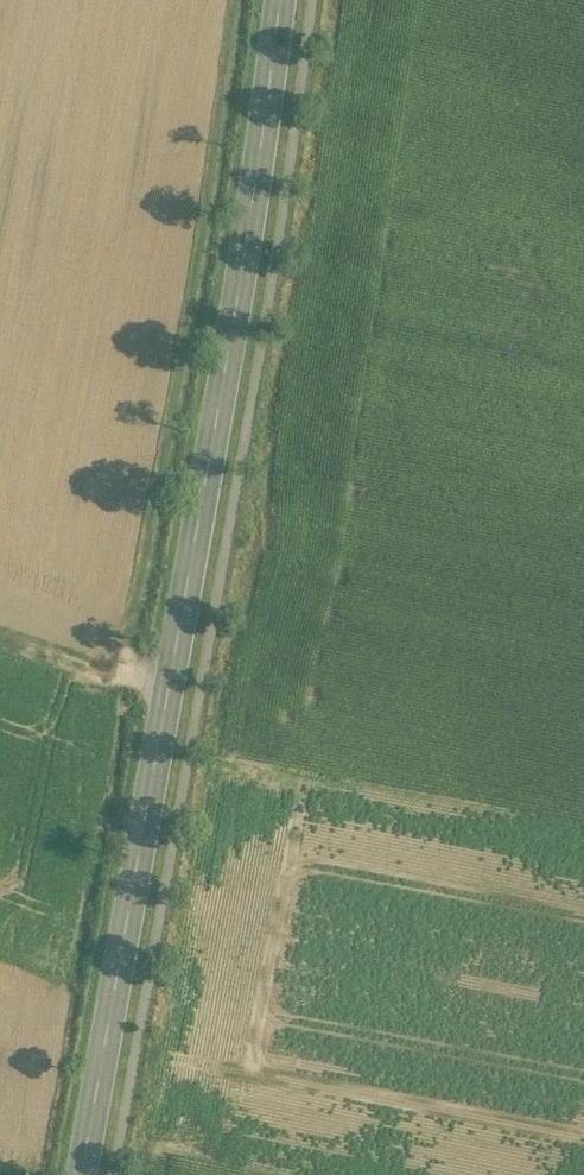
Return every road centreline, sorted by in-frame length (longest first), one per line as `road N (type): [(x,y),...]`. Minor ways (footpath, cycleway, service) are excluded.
road 1 (secondary): [(87,1174),(208,499),(278,0)]

